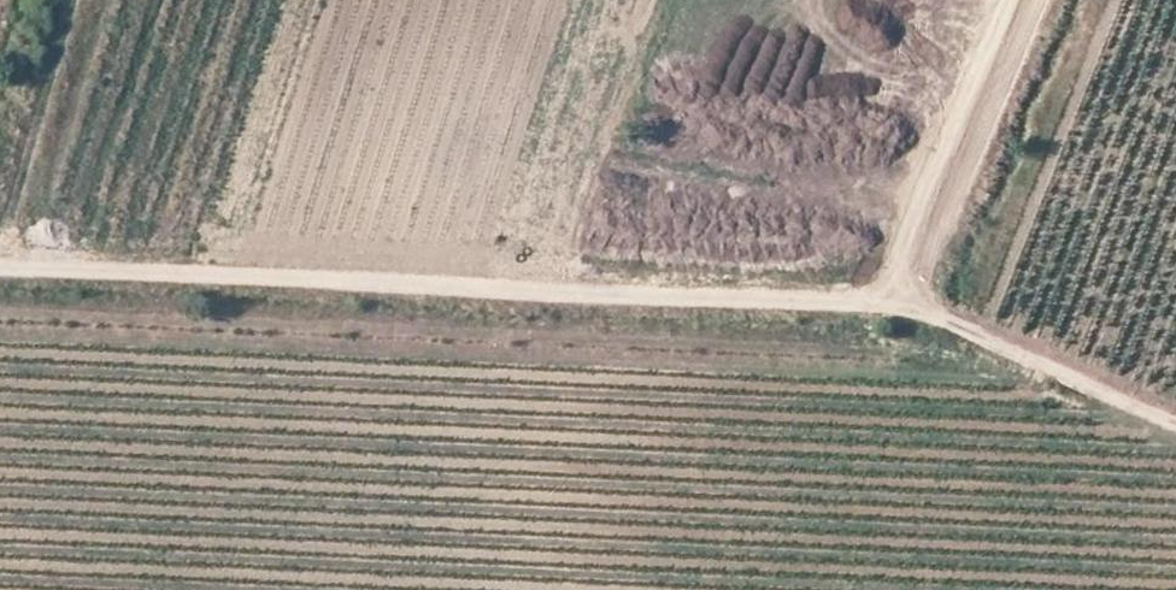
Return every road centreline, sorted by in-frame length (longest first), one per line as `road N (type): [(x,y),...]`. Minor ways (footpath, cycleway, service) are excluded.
road 1 (track): [(0,269),(891,301),(1175,426)]
road 2 (track): [(1004,0),(908,233),(891,301)]
road 3 (track): [(71,0),(0,258)]

